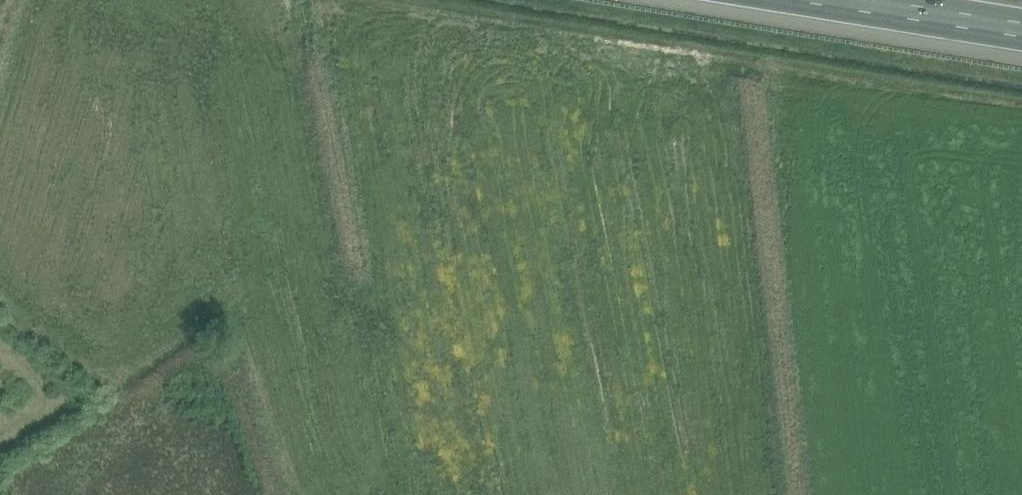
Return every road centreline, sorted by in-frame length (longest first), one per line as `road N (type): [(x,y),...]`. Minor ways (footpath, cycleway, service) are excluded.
road 1 (motorway): [(811,0),(1021,33)]

